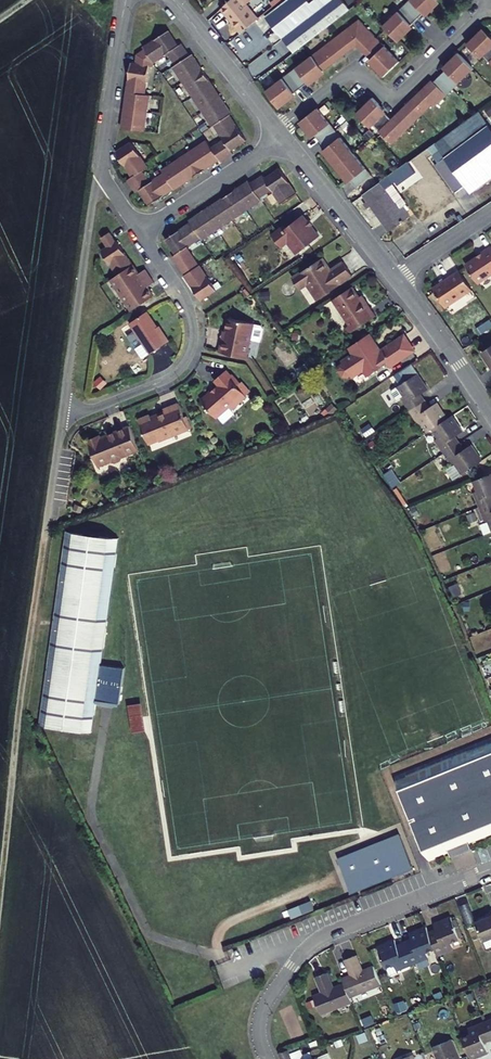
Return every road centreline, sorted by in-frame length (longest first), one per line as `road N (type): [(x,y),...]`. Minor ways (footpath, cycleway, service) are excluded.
road 1 (track): [(44,540),(0,899)]
road 2 (residential): [(490,868),(307,947),(261,1013),(268,1058)]
road 3 (residential): [(490,0),(391,102),(355,69),(278,130)]
road 4 (residential): [(141,232),(190,313),(190,352),(162,381),(62,419)]
road 5 (residential): [(62,419),(91,206),(104,177)]
road 6 (residential): [(104,177),(100,155),(126,0)]
road 7 (residential): [(285,139),(395,277)]
road 8 (residential): [(285,139),(141,232)]
road 9 (residential): [(174,0),(278,130)]
road 10 (residential): [(395,277),(490,411)]
road 11 (residential): [(44,540),(62,419)]

